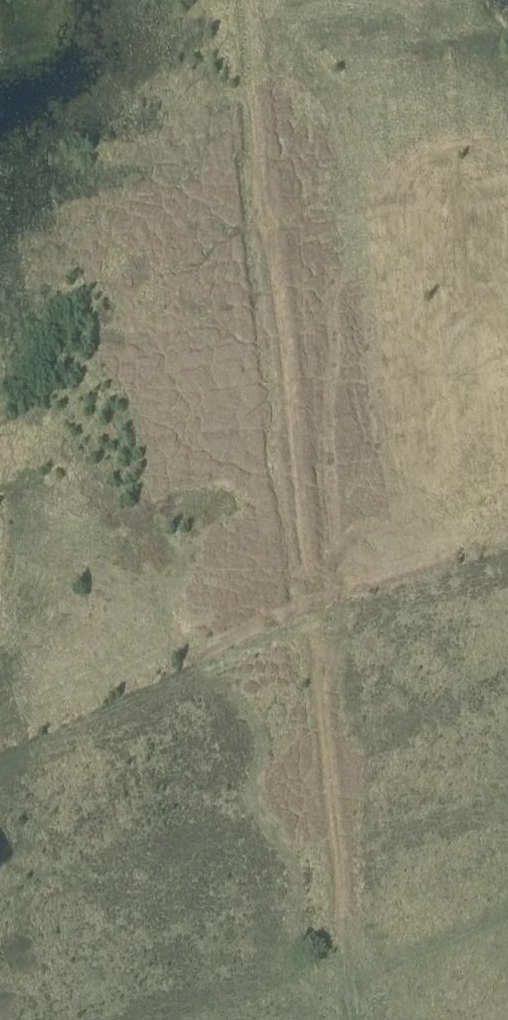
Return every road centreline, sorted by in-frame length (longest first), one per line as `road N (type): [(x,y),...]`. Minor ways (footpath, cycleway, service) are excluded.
road 1 (track): [(352,1019),(237,0)]

